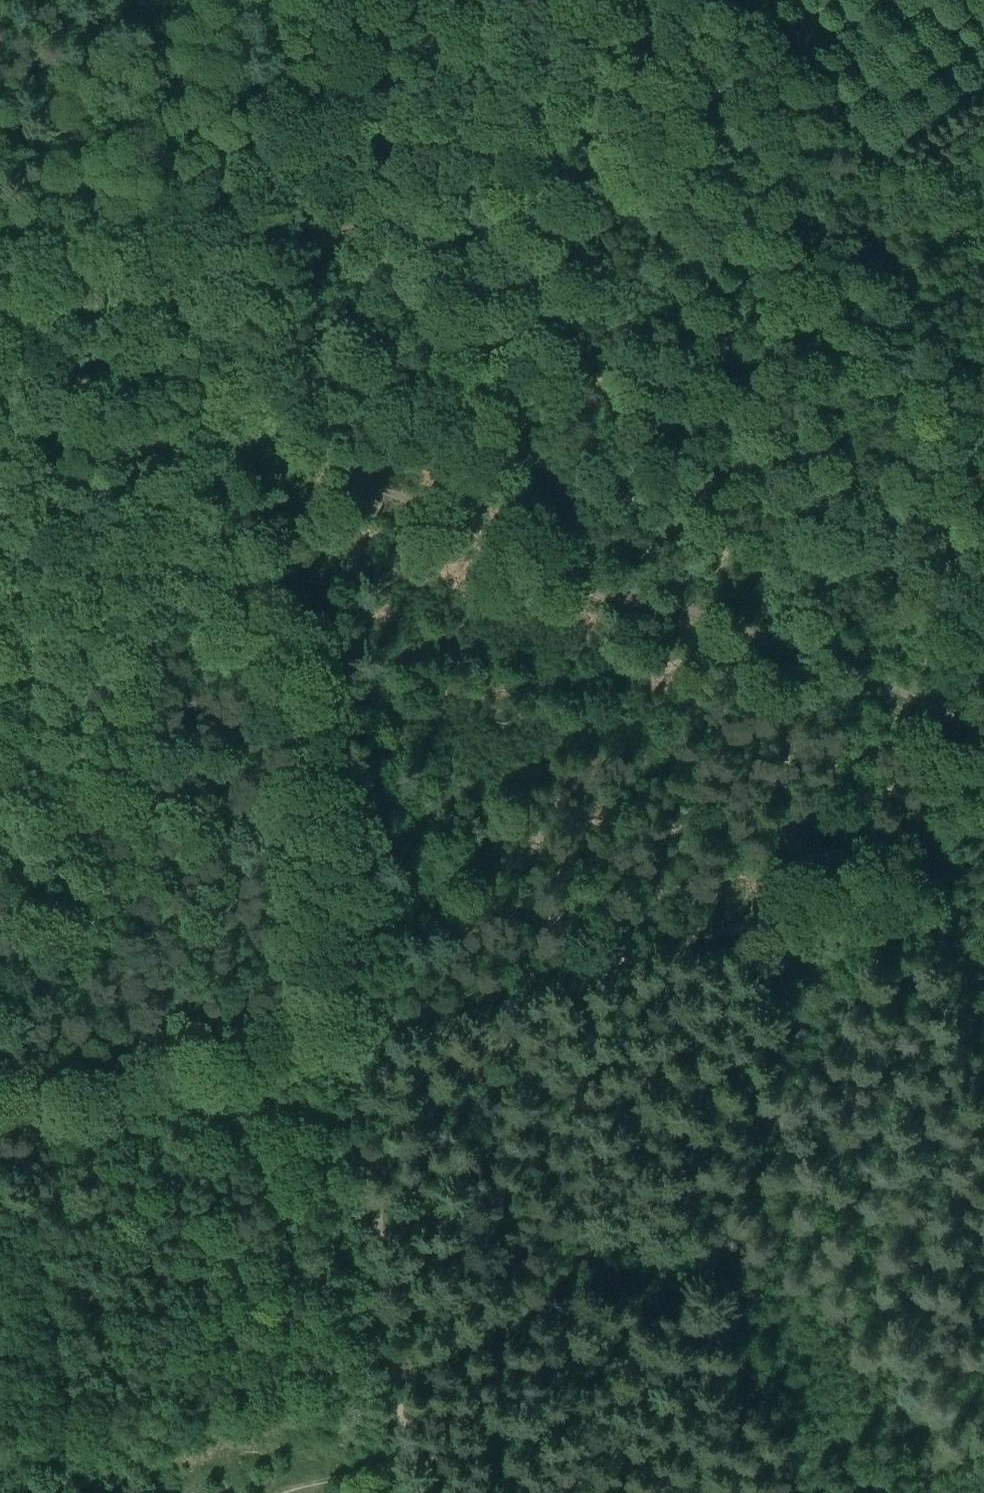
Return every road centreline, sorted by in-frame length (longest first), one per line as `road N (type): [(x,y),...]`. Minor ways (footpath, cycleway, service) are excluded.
road 1 (tertiary): [(0,353),(154,284),(540,0)]

